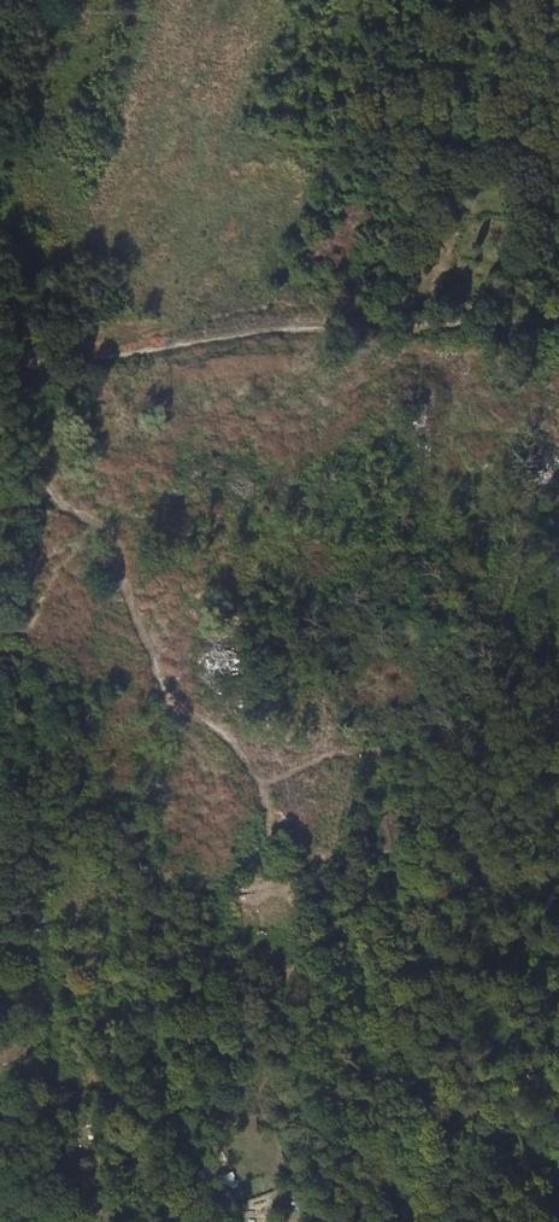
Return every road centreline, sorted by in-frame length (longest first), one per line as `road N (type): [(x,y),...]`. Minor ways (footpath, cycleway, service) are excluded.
road 1 (track): [(558,323),(248,335),(35,368),(0,278)]

